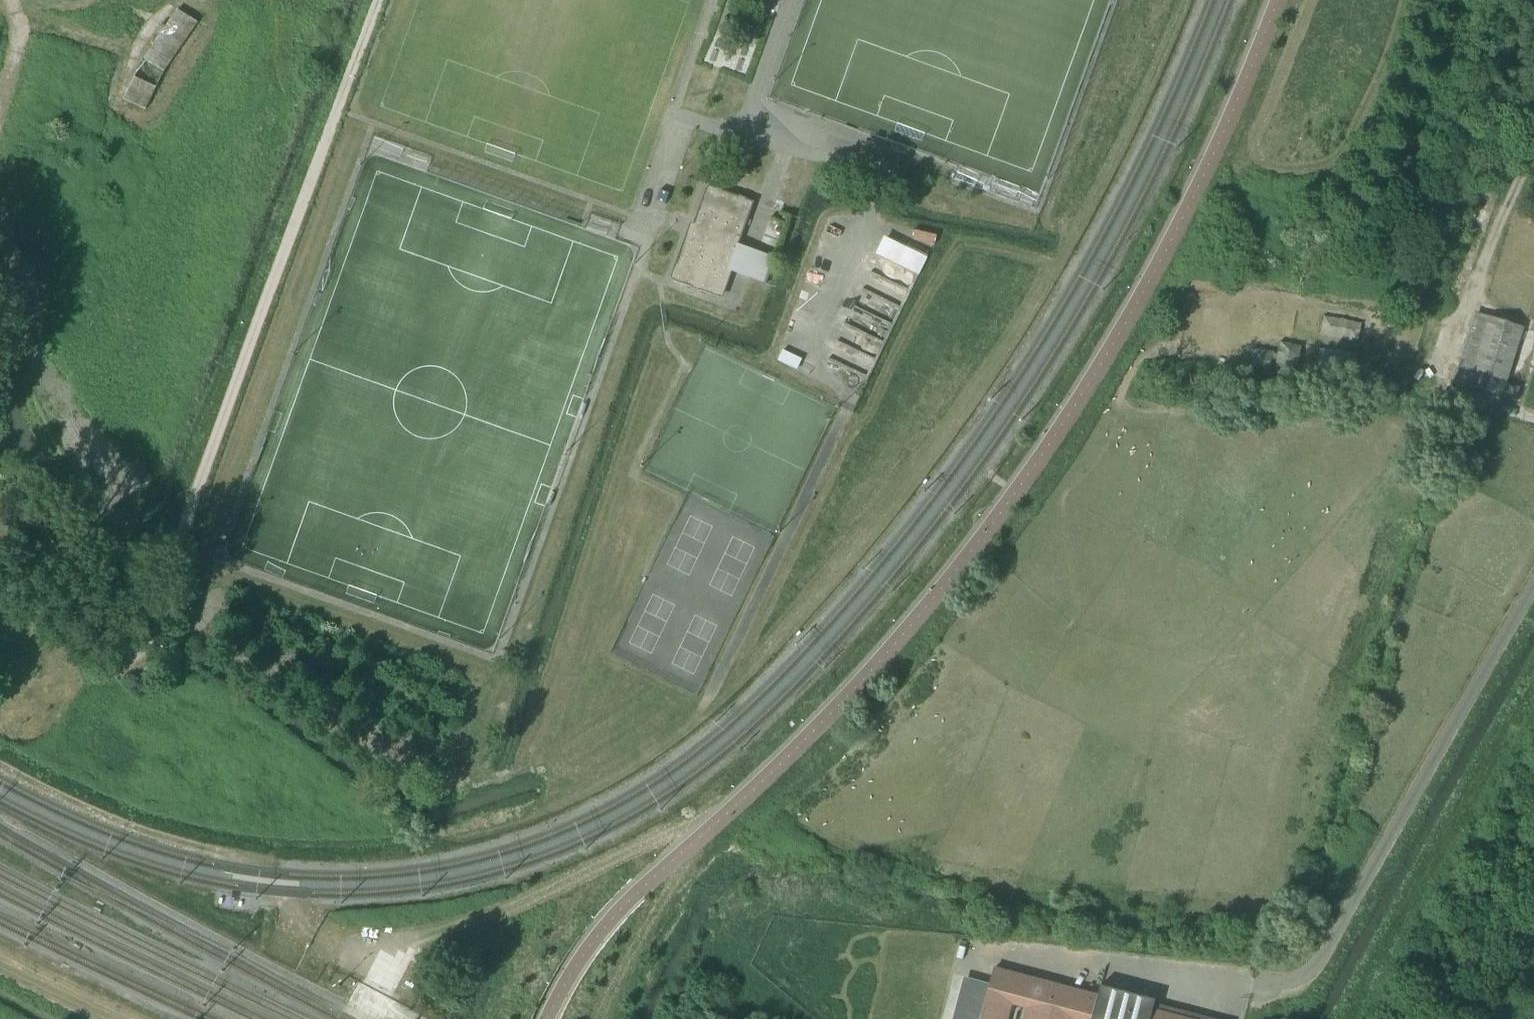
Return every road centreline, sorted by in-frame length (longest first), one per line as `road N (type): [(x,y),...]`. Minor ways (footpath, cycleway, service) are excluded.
road 1 (track): [(694,843),(599,1018)]

